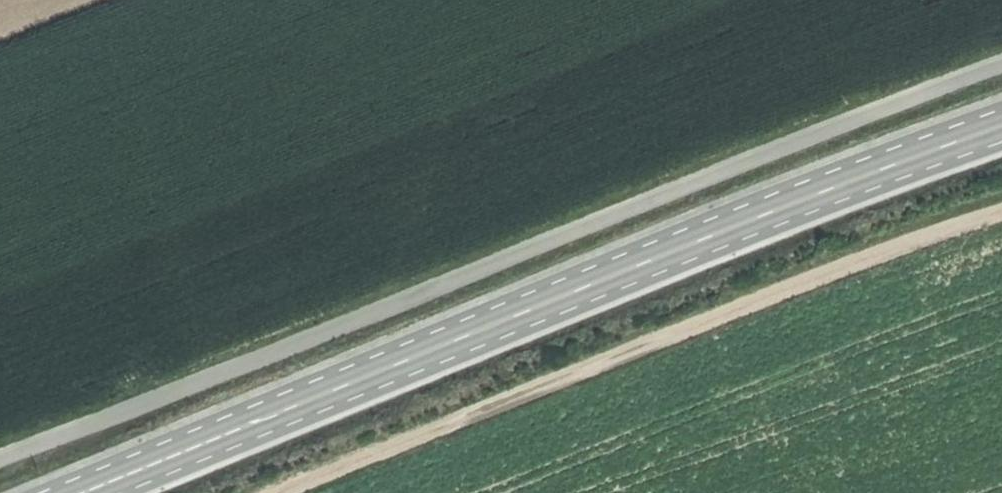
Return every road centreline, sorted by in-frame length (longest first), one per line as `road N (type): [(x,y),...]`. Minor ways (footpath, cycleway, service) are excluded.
road 1 (track): [(1001,65),(0,462)]
road 2 (secondary): [(84,492),(1001,125)]
road 3 (track): [(316,492),(1001,242)]

